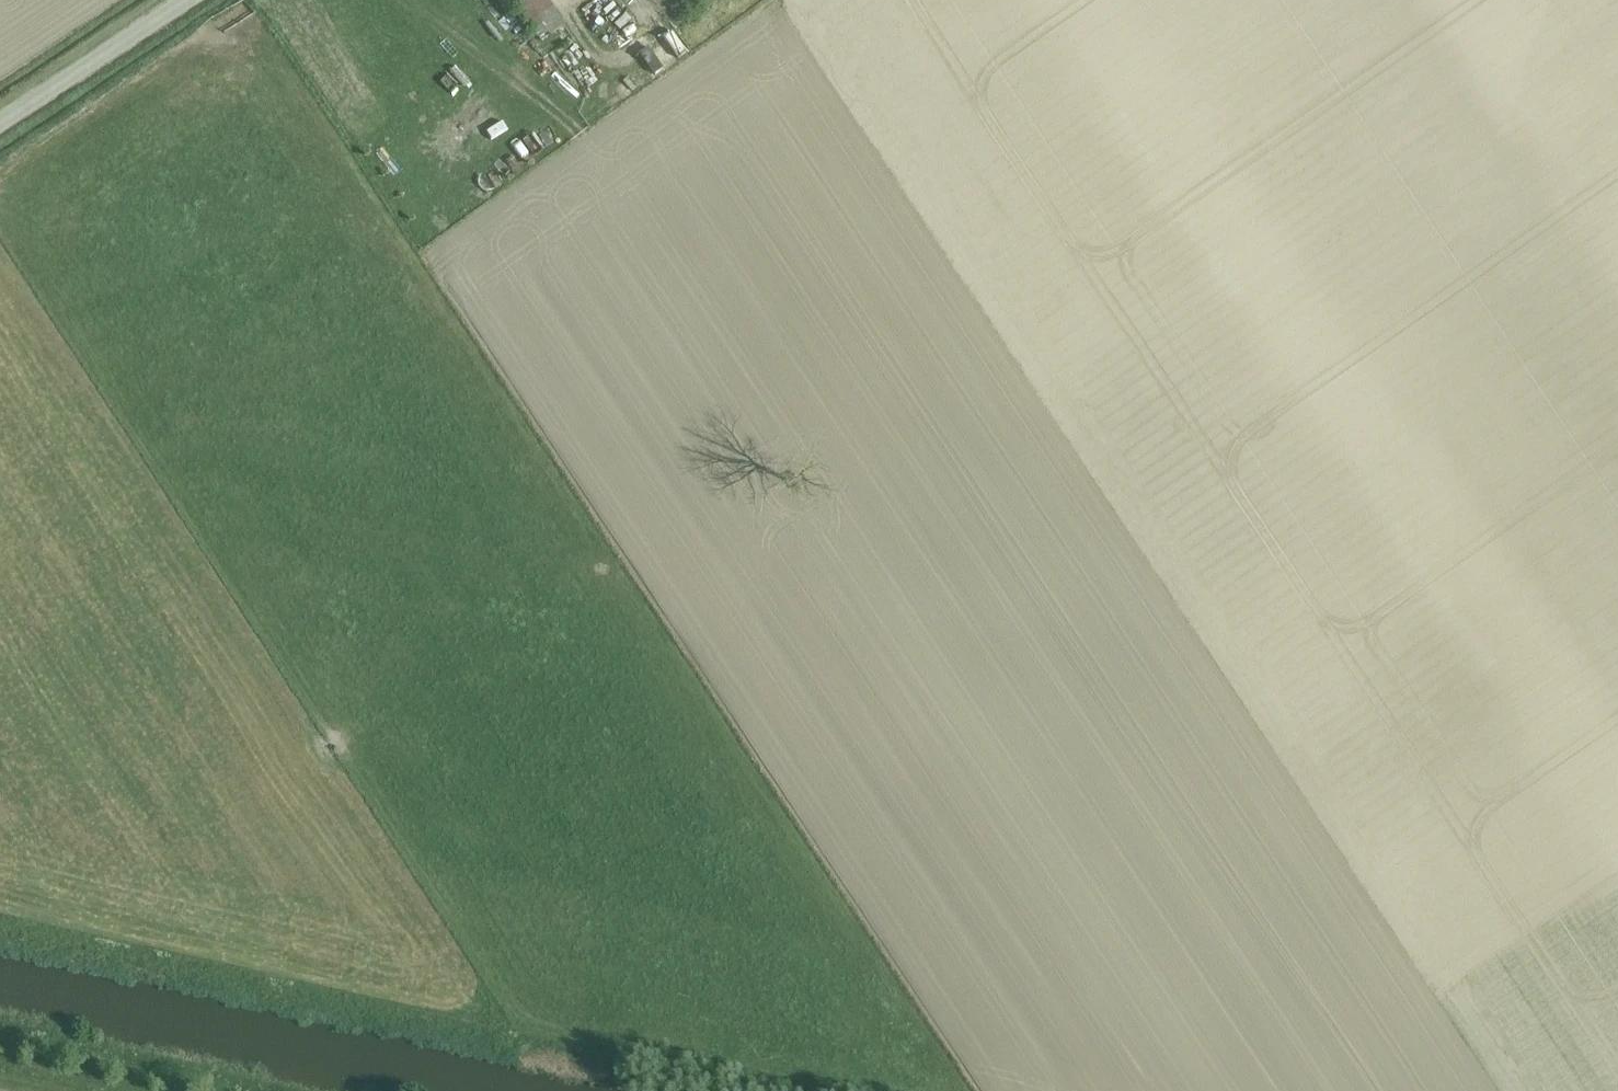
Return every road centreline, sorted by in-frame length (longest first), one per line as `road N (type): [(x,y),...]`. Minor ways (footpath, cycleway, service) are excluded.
road 1 (unclassified): [(0,121),(181,0)]

